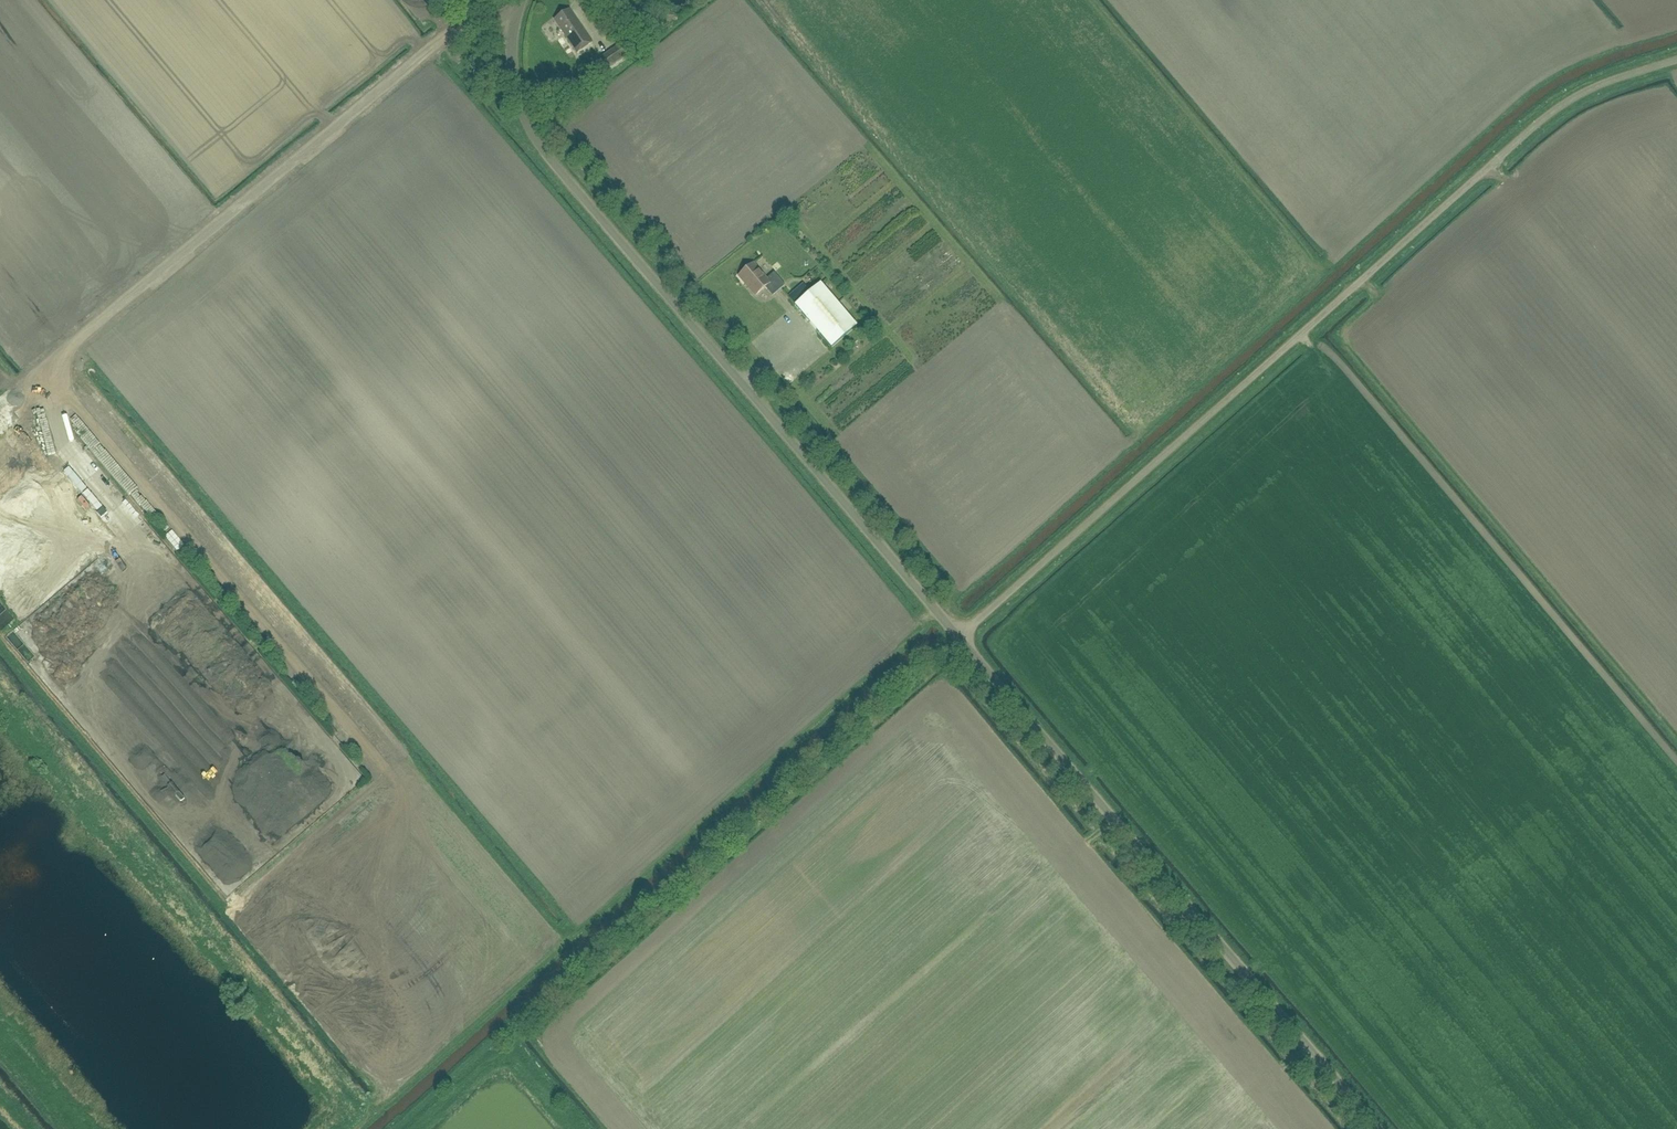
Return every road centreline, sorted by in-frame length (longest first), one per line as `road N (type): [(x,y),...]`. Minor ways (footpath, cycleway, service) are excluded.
road 1 (unclassified): [(957,639),(1553,112),(1603,85),(1676,61)]
road 2 (unclassified): [(957,639),(542,150),(512,86),(521,0)]
road 3 (unclassified): [(1381,1128),(957,639)]

